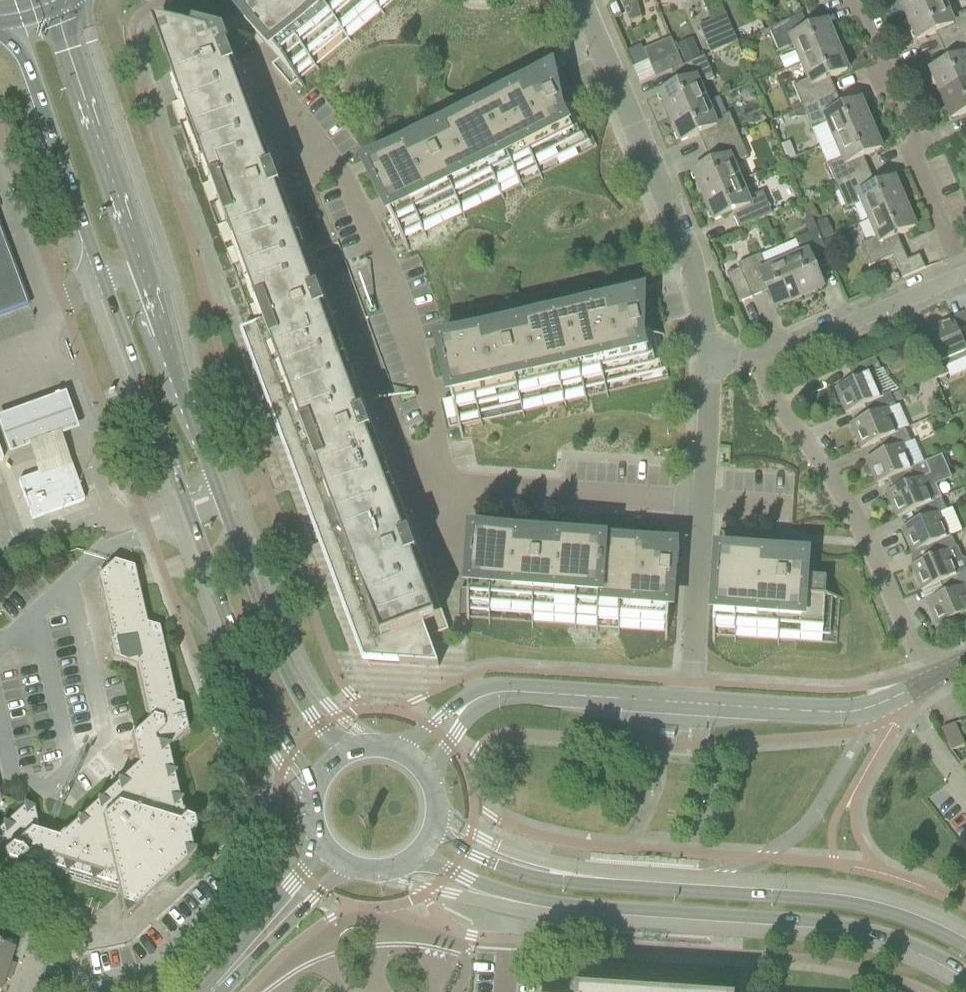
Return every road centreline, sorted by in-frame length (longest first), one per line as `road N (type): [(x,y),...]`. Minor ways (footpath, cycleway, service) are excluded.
road 1 (secondary): [(0,29),(48,127),(237,650),(266,714),(318,788)]
road 2 (secondary): [(347,757),(296,697),(273,650),(49,8)]
road 3 (secondary): [(417,861),(490,895),(560,912),(870,939),(965,982)]
road 4 (secondary): [(965,941),(872,902),(499,867),(434,836)]
road 5 (residential): [(441,462),(435,422),(359,212),(341,177),(252,67)]
road 6 (residential): [(704,348),(689,246),(579,0)]
road 7 (residential): [(749,359),(836,487),(905,641)]
road 8 (residential): [(965,278),(853,8)]
road 9 (residential): [(701,506),(444,485)]
road 10 (residential): [(749,359),(965,278)]
road 11 (tertiary): [(472,704),(500,693),(691,705)]
road 12 (tertiary): [(691,705),(839,714),(906,695)]
road 13 (residential): [(691,705),(701,506)]
road 14 (residential): [(701,506),(704,348)]
road 15 (unclassified): [(244,955),(345,868)]
road 16 (unclassified): [(321,847),(244,955)]

